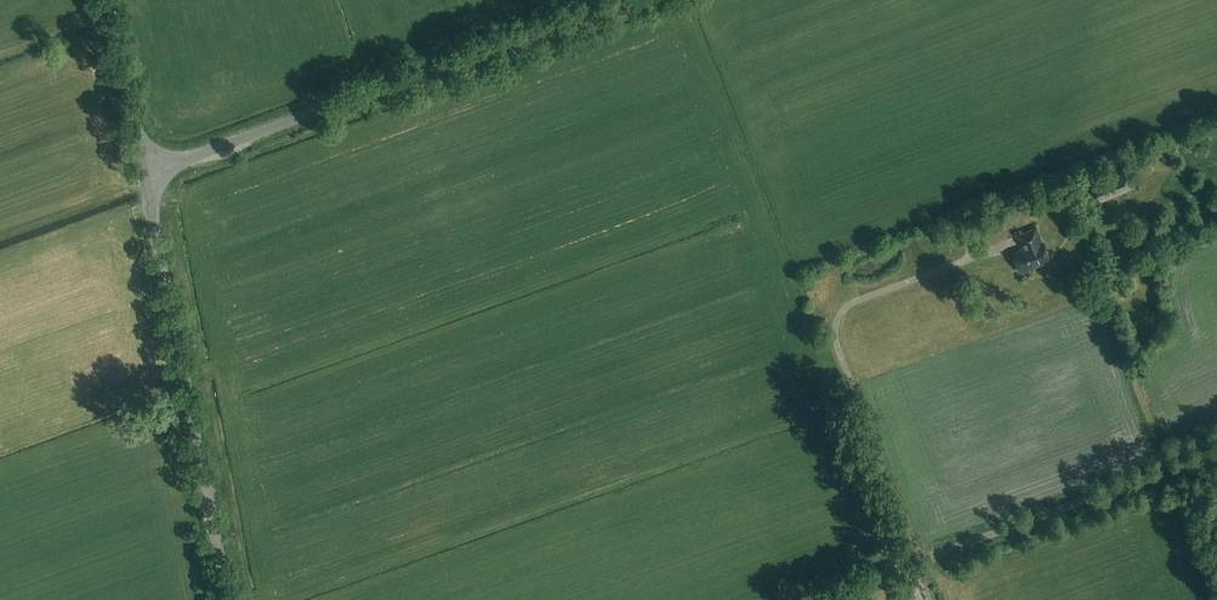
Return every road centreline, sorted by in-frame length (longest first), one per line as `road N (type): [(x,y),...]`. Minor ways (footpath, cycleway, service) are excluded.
road 1 (tertiary): [(145,177),(634,0)]
road 2 (tertiary): [(228,599),(145,177)]
road 3 (unclassified): [(818,599),(1216,451)]
road 4 (track): [(1163,471),(1110,308),(1120,227),(1144,210)]
road 5 (tertiary): [(145,177),(111,0)]

